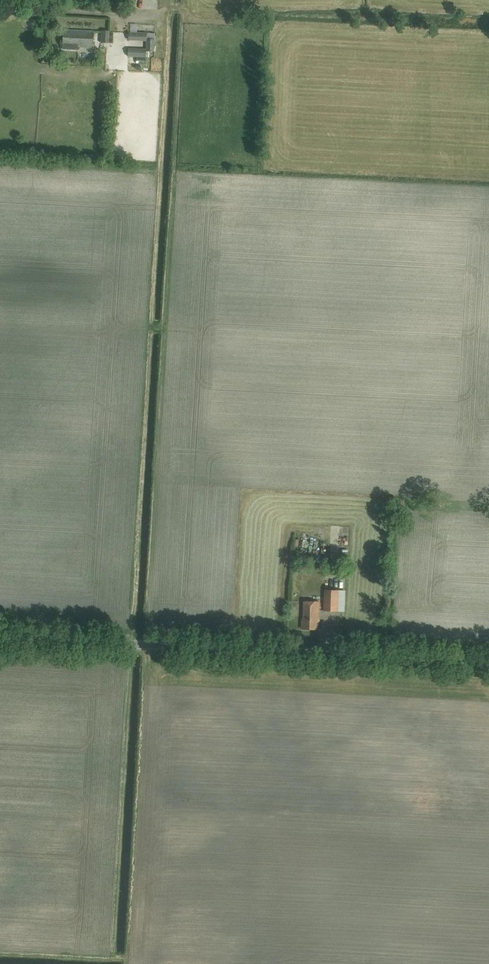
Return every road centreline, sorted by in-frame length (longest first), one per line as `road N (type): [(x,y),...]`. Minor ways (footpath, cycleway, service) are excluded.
road 1 (unclassified): [(488,661),(0,636)]
road 2 (track): [(0,9),(154,20)]

